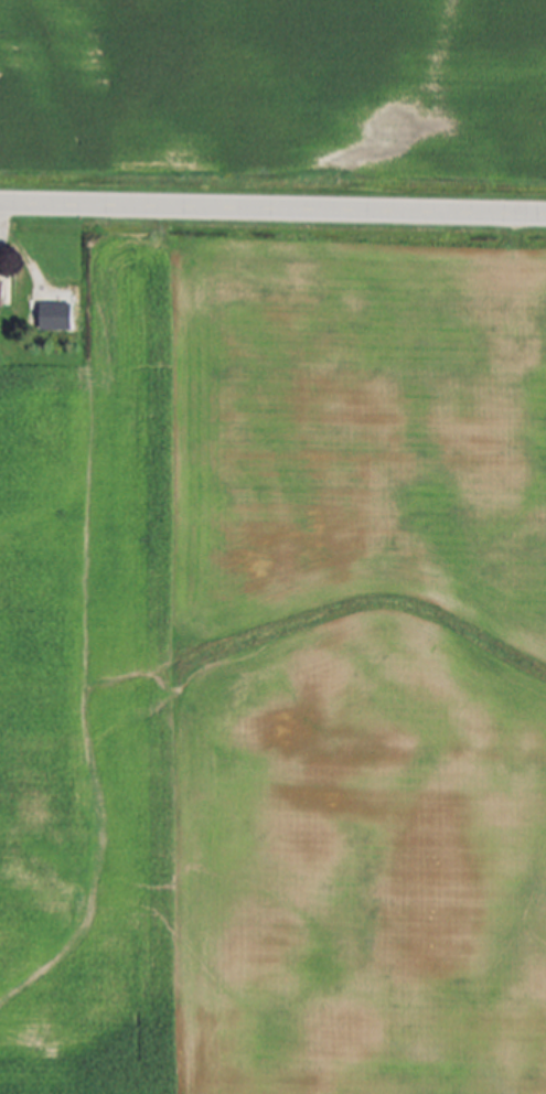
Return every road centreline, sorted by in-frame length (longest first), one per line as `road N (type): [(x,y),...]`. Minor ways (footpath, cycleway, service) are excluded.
road 1 (secondary): [(545,216),(0,206)]

